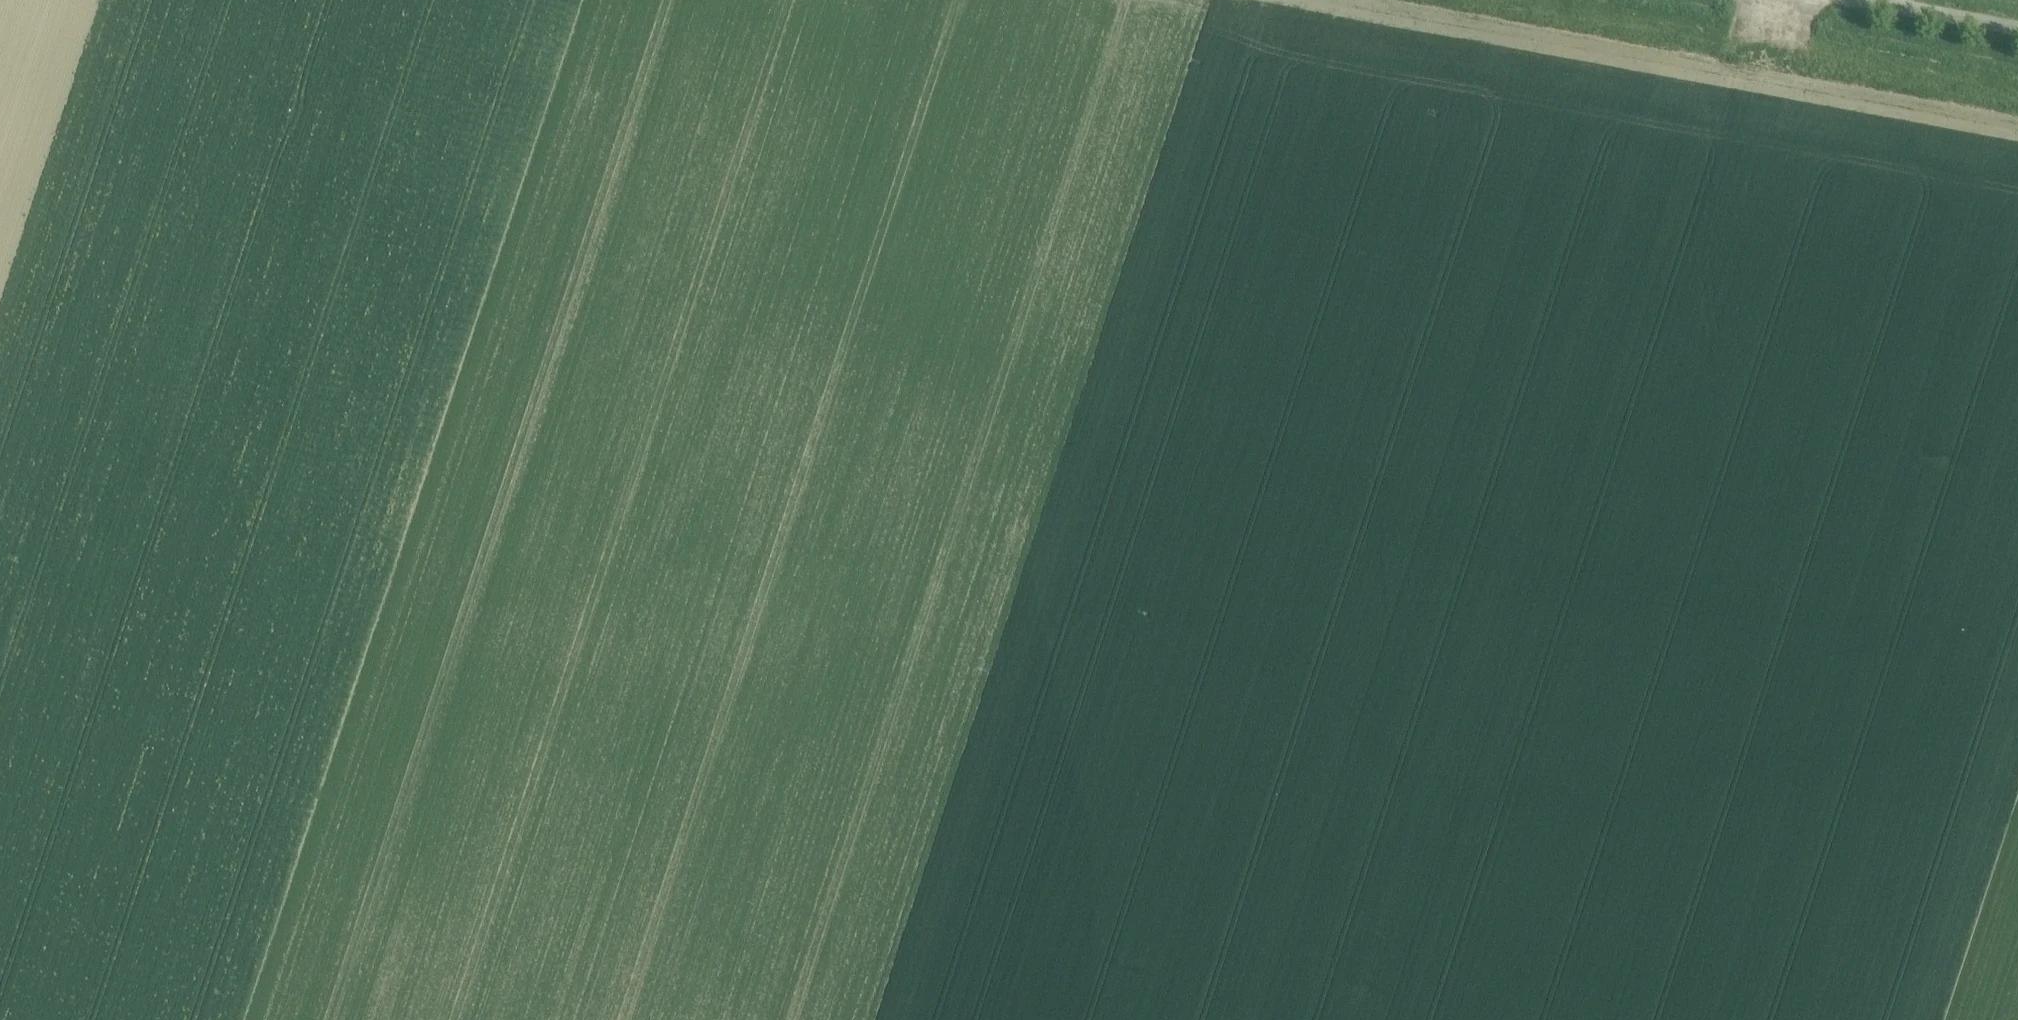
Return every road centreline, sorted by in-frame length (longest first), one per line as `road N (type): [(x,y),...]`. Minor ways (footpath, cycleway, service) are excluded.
road 1 (unclassified): [(2017,28),(1869,0)]

